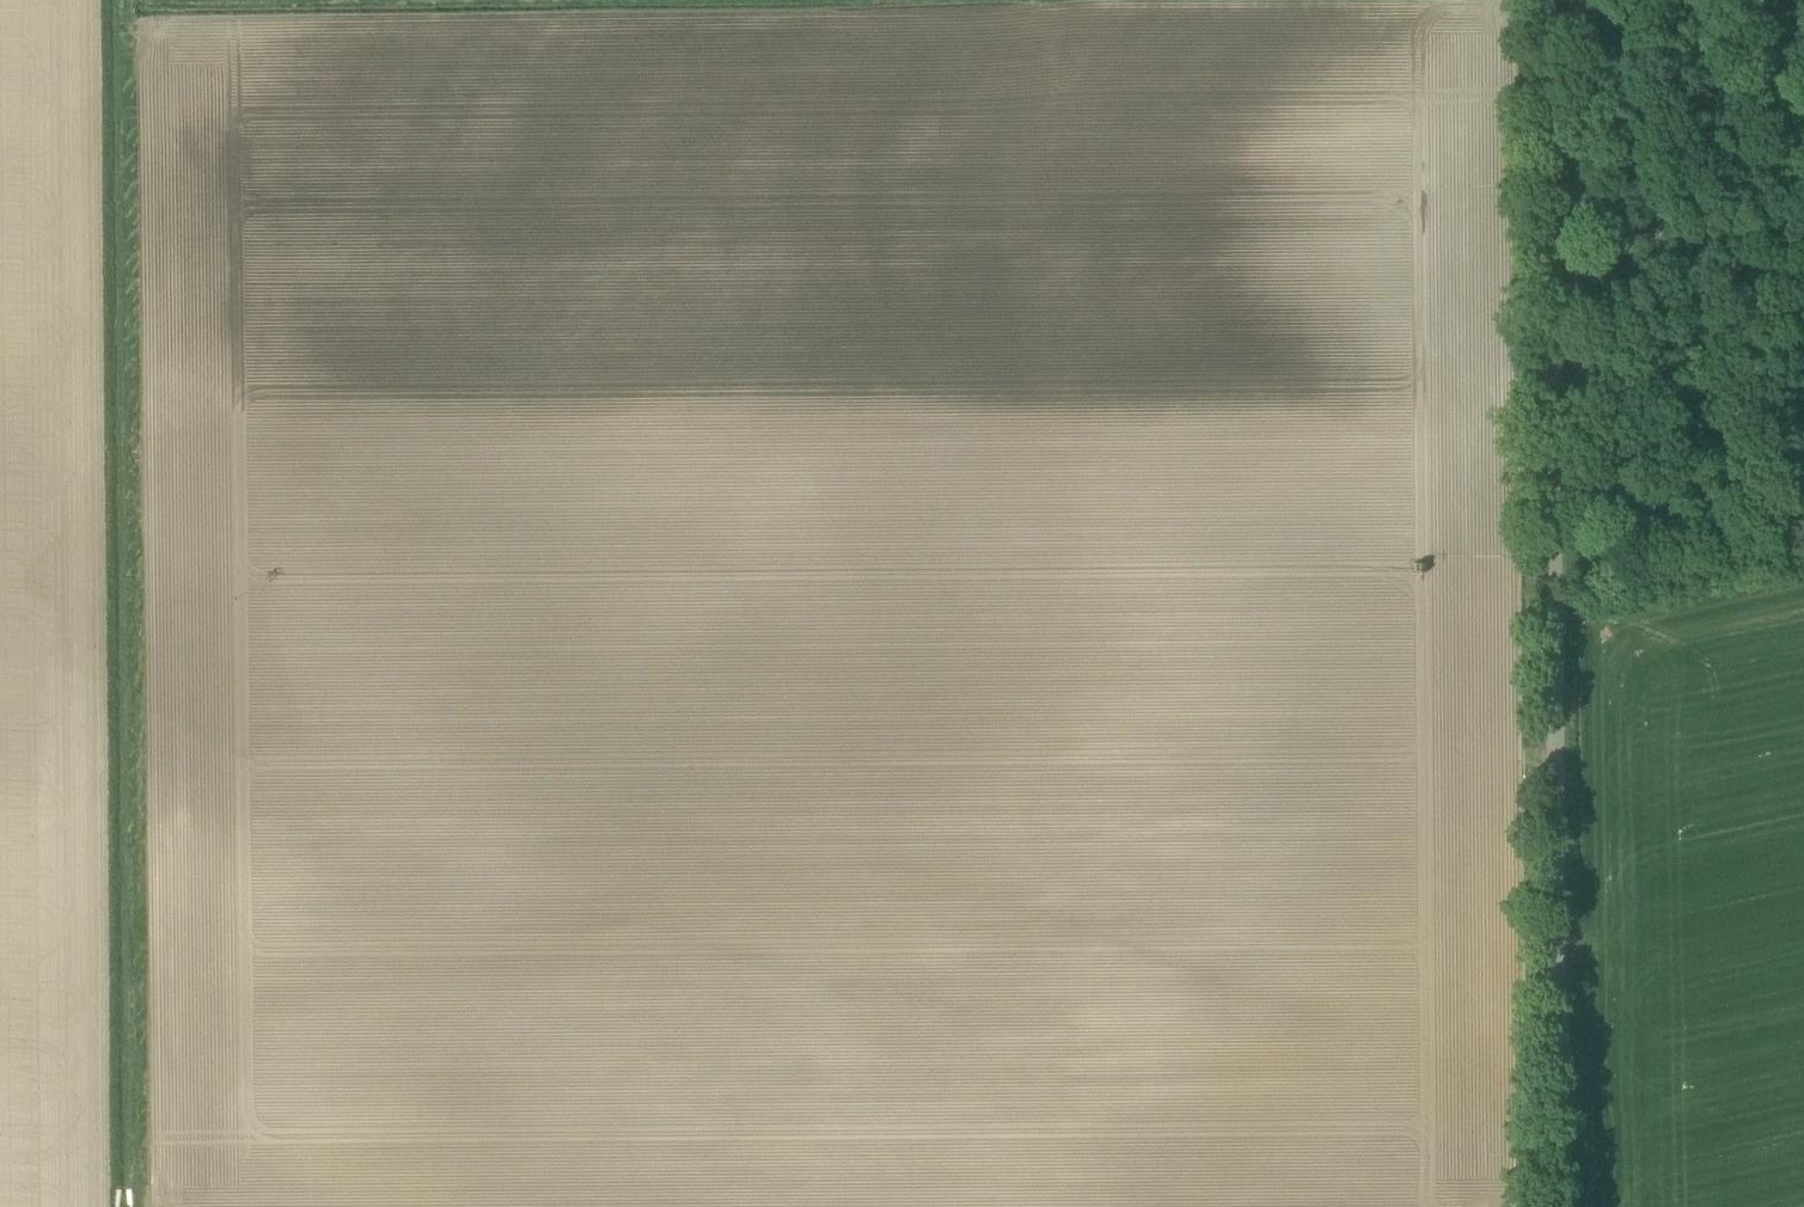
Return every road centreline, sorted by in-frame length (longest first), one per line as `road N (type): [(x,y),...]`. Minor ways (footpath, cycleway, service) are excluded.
road 1 (unclassified): [(1559,1206),(1552,0)]

